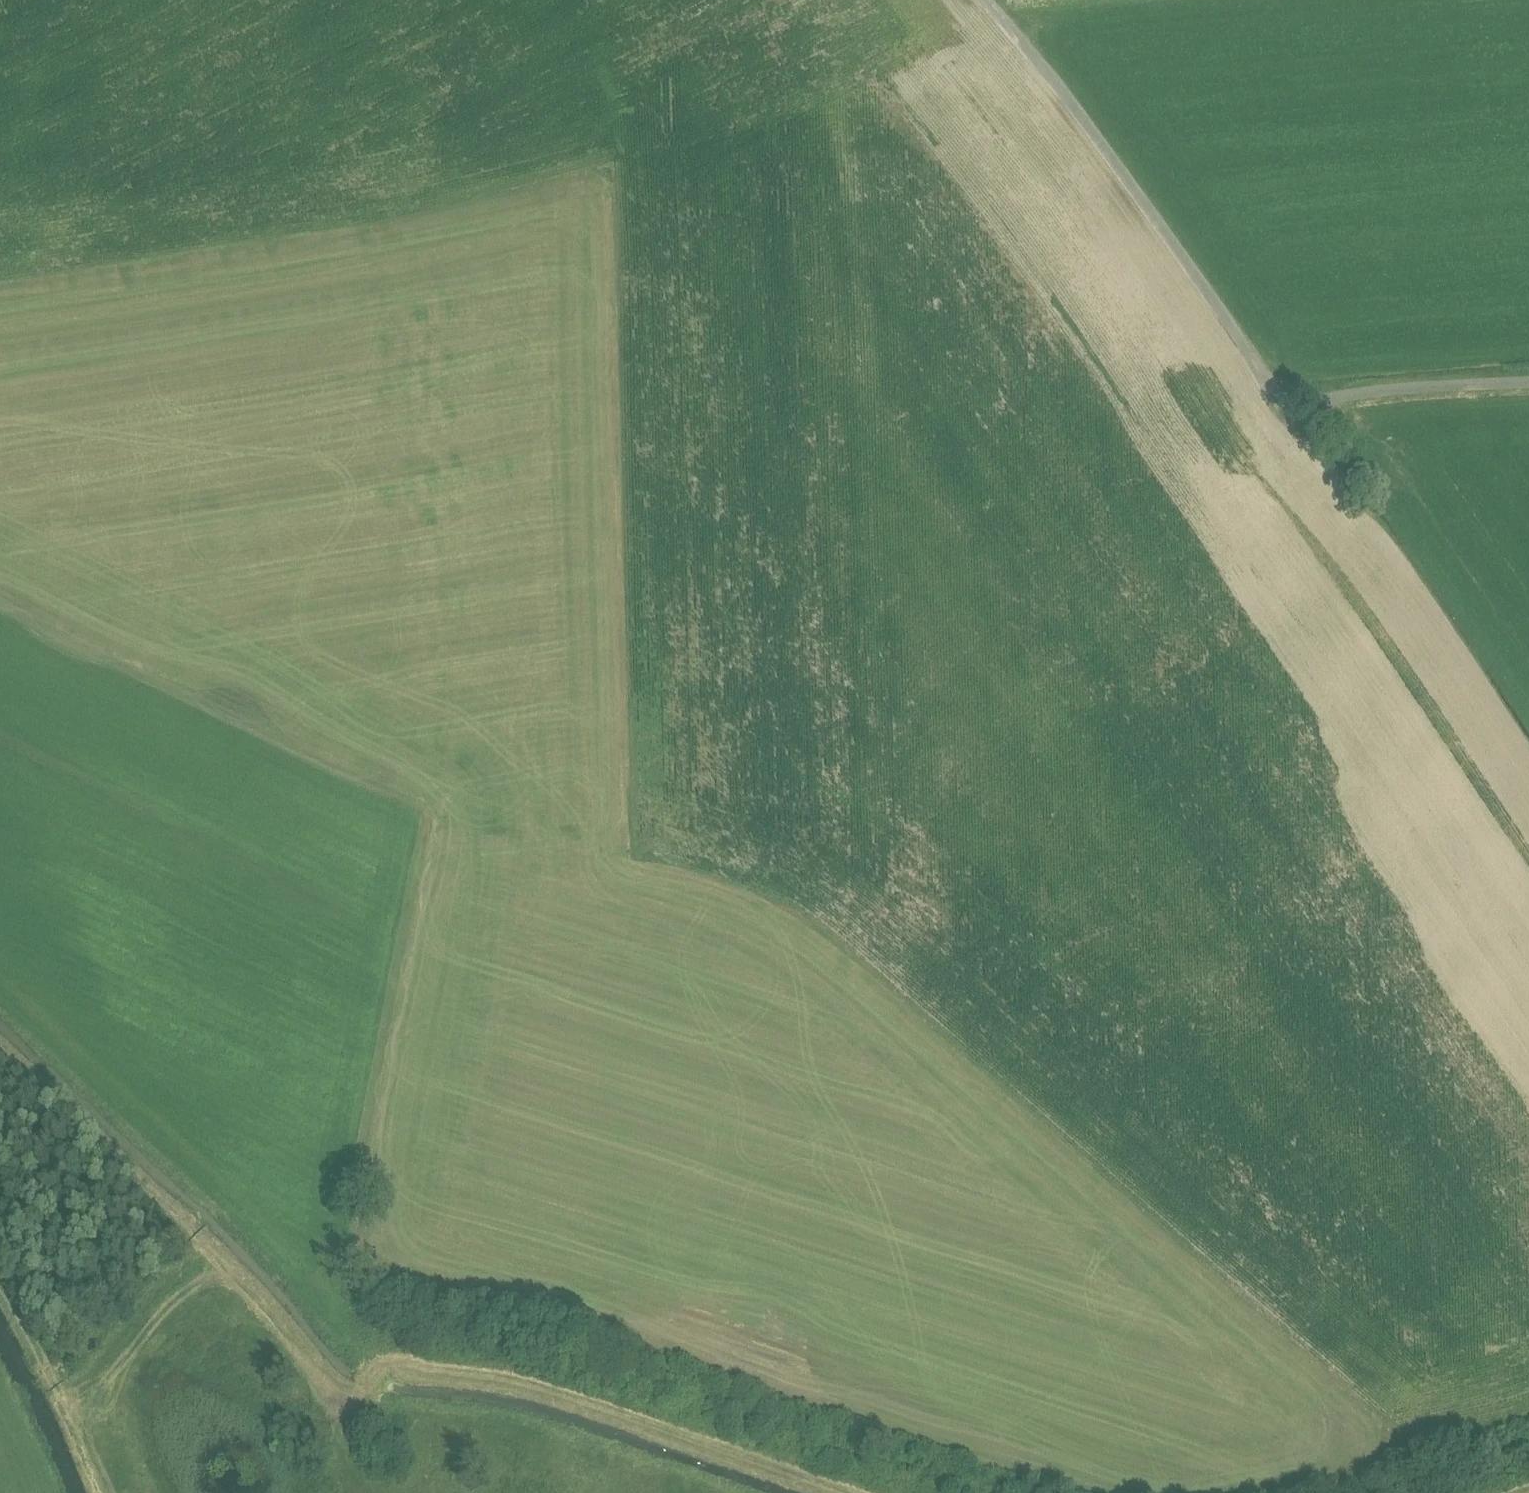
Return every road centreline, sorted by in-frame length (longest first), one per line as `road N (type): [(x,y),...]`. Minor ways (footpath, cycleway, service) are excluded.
road 1 (track): [(1528,379),(1288,404),(985,0)]

